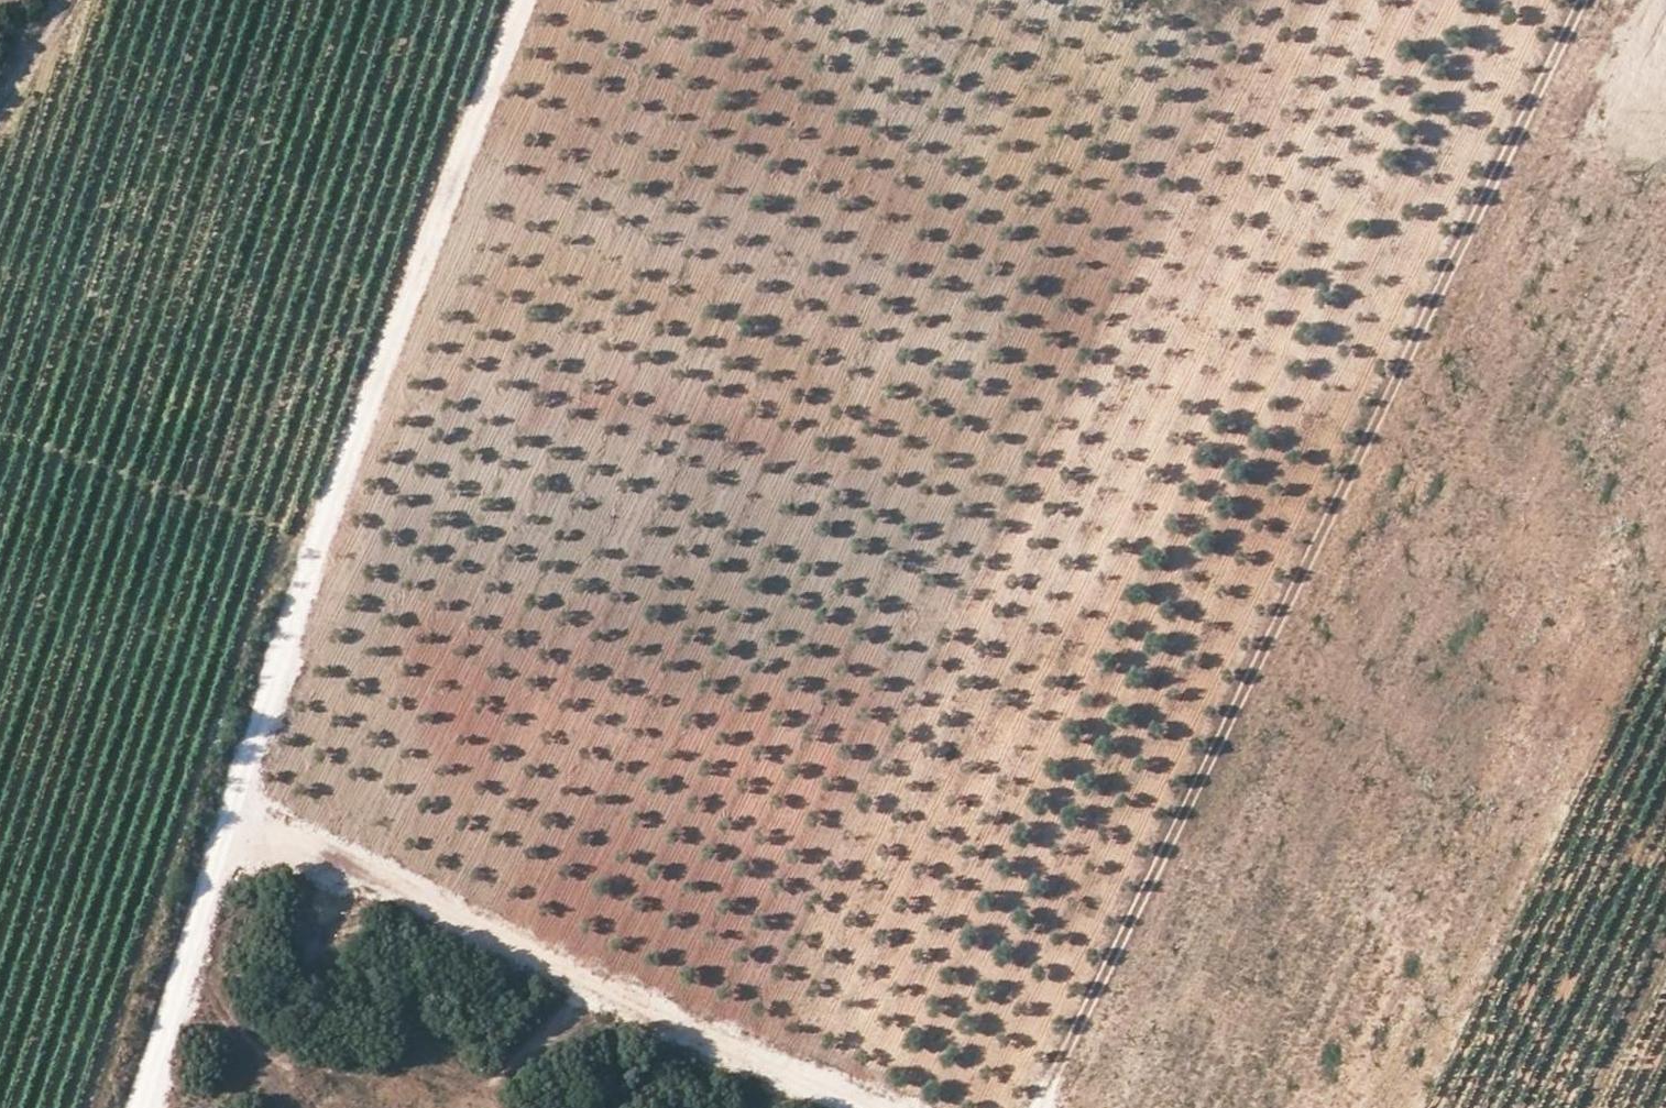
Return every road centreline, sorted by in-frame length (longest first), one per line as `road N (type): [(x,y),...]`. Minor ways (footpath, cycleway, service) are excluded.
road 1 (track): [(518,0),(325,522),(145,1107)]
road 2 (track): [(229,846),(838,1107)]
road 3 (track): [(471,1099),(595,1002)]

